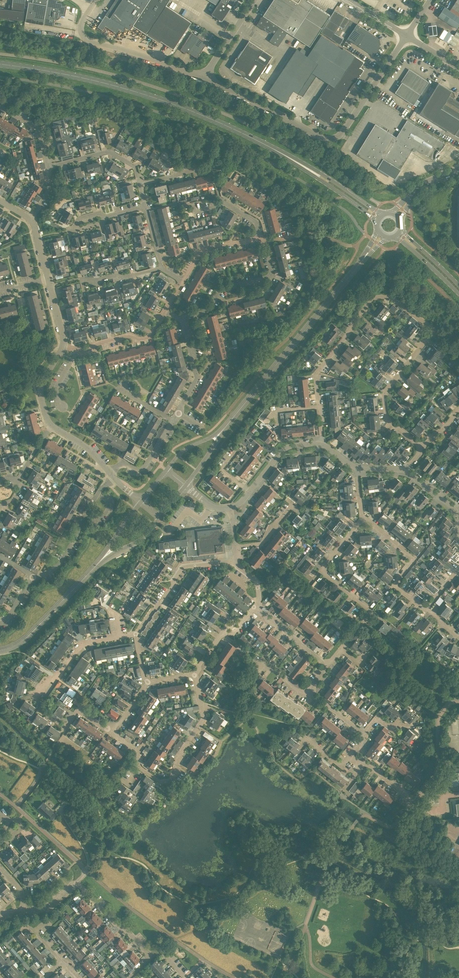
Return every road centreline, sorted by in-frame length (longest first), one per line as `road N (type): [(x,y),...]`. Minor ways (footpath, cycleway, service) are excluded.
road 1 (residential): [(321,444),(317,374),(373,298),(391,297),(432,330),(384,393),(387,420),(423,450)]
road 2 (secondary): [(265,144),(127,89),(0,64)]
road 3 (unclassified): [(407,37),(344,131),(327,139),(204,77)]
road 4 (tertiary): [(221,432),(381,236)]
road 5 (residential): [(194,675),(203,718),(172,780),(139,768),(137,750),(107,728)]
road 6 (unclassified): [(204,77),(83,39),(90,9)]
road 7 (residential): [(183,320),(208,312),(221,289),(273,277),(265,242)]
road 8 (tertiary): [(0,650),(26,638),(104,558)]
road 9 (secondary): [(386,215),(265,144)]
road 10 (secondary): [(265,144),(377,226)]
road 11 (residential): [(362,522),(413,558),(397,588),(426,610)]
road 12 (residential): [(135,634),(183,567),(233,561)]
road 13 (residential): [(321,444),(283,450),(228,508)]

